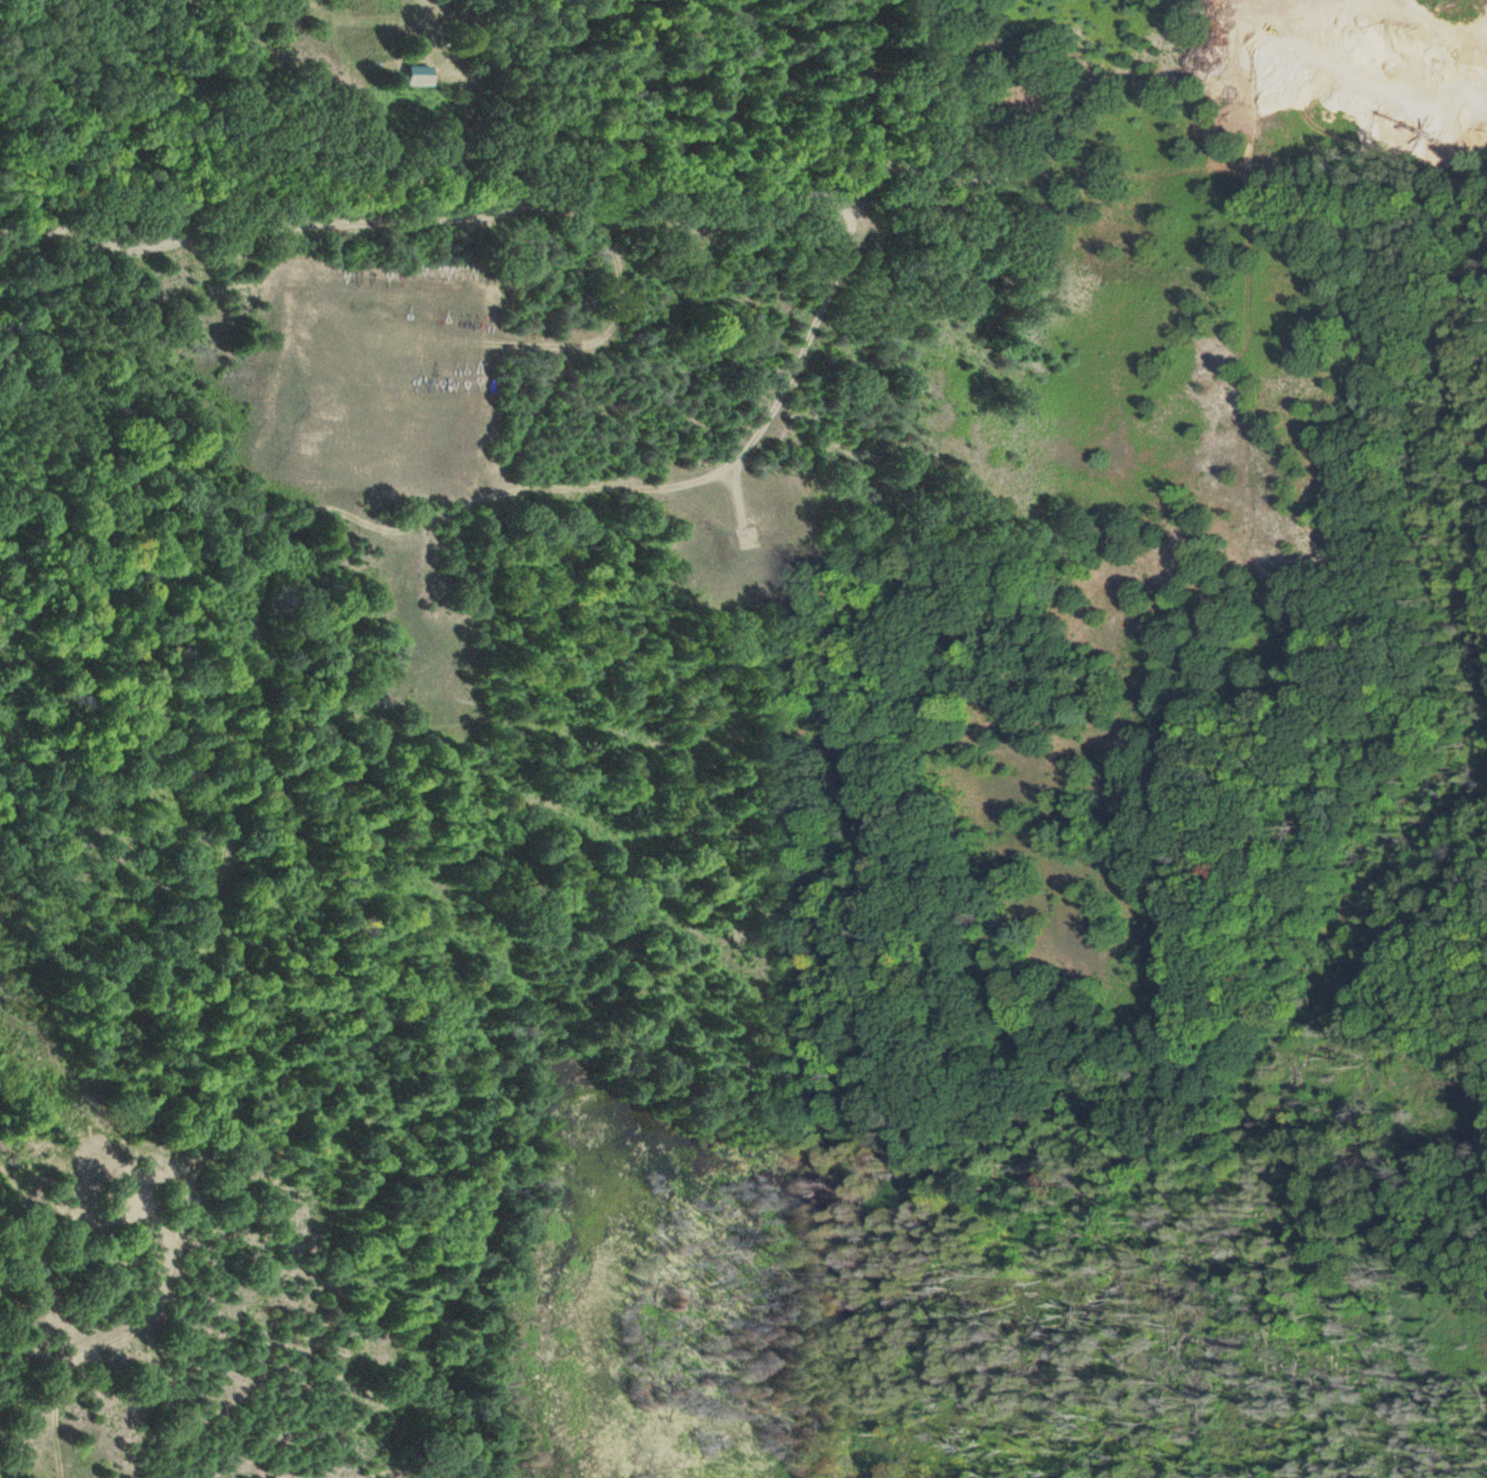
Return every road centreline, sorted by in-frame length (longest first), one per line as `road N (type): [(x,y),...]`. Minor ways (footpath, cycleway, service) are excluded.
road 1 (track): [(0,185),(1259,163),(1486,174)]
road 2 (track): [(1328,0),(1274,23),(1253,45),(1259,163),(1242,371),(1261,510),(1225,614),(1217,680),(1180,738),(1134,786),(1110,910)]

